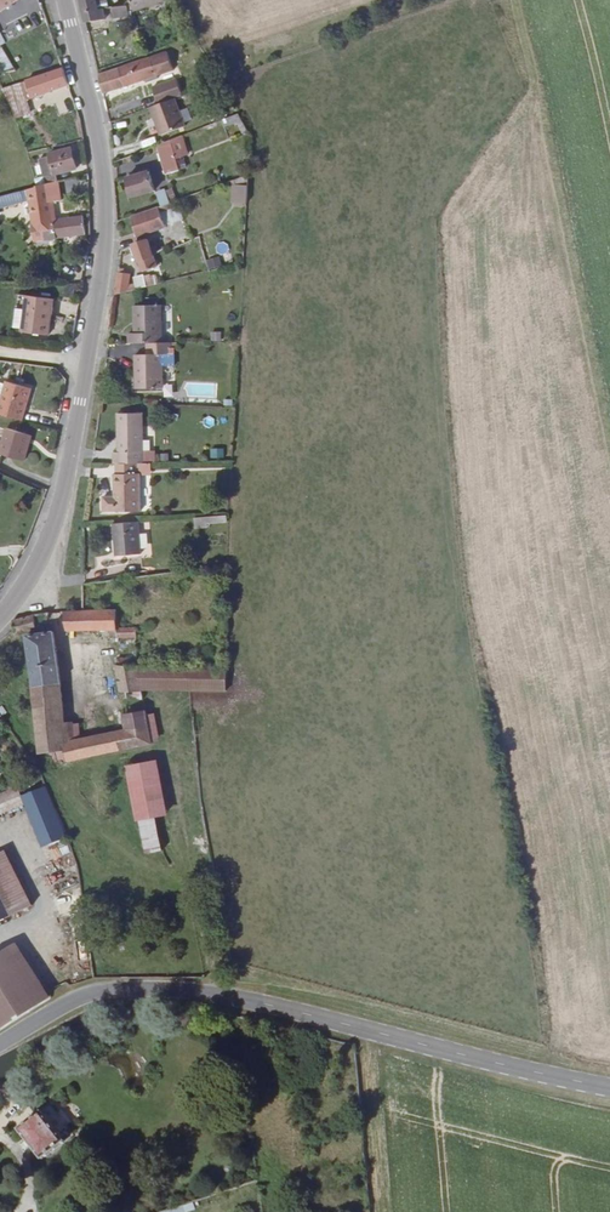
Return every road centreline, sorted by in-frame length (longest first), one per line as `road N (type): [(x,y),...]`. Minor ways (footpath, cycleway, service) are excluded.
road 1 (tertiary): [(0,620),(38,568),(63,505),(106,254),(93,110),(64,0)]
road 2 (secondary): [(609,1088),(264,1004),(166,989),(84,996),(0,1045)]

